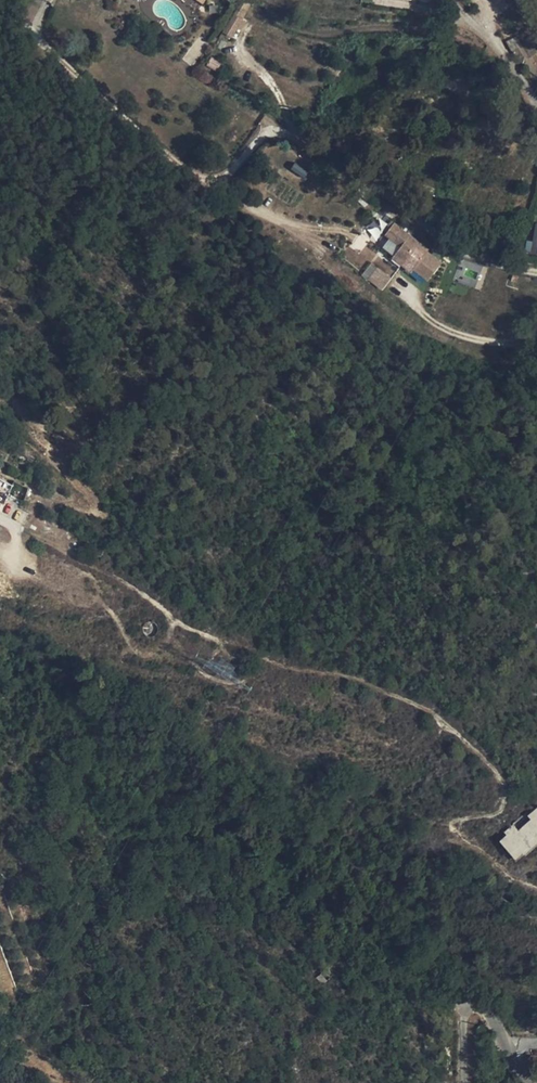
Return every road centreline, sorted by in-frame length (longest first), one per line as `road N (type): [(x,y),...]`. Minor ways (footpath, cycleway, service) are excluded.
road 1 (track): [(0,520),(266,662),(374,687),(436,714),(500,774),(502,809),(455,823),(462,838),(536,886)]
road 2 (track): [(0,14),(201,174),(271,130),(329,149),(492,257),(536,269)]
road 3 (track): [(536,101),(450,0)]

